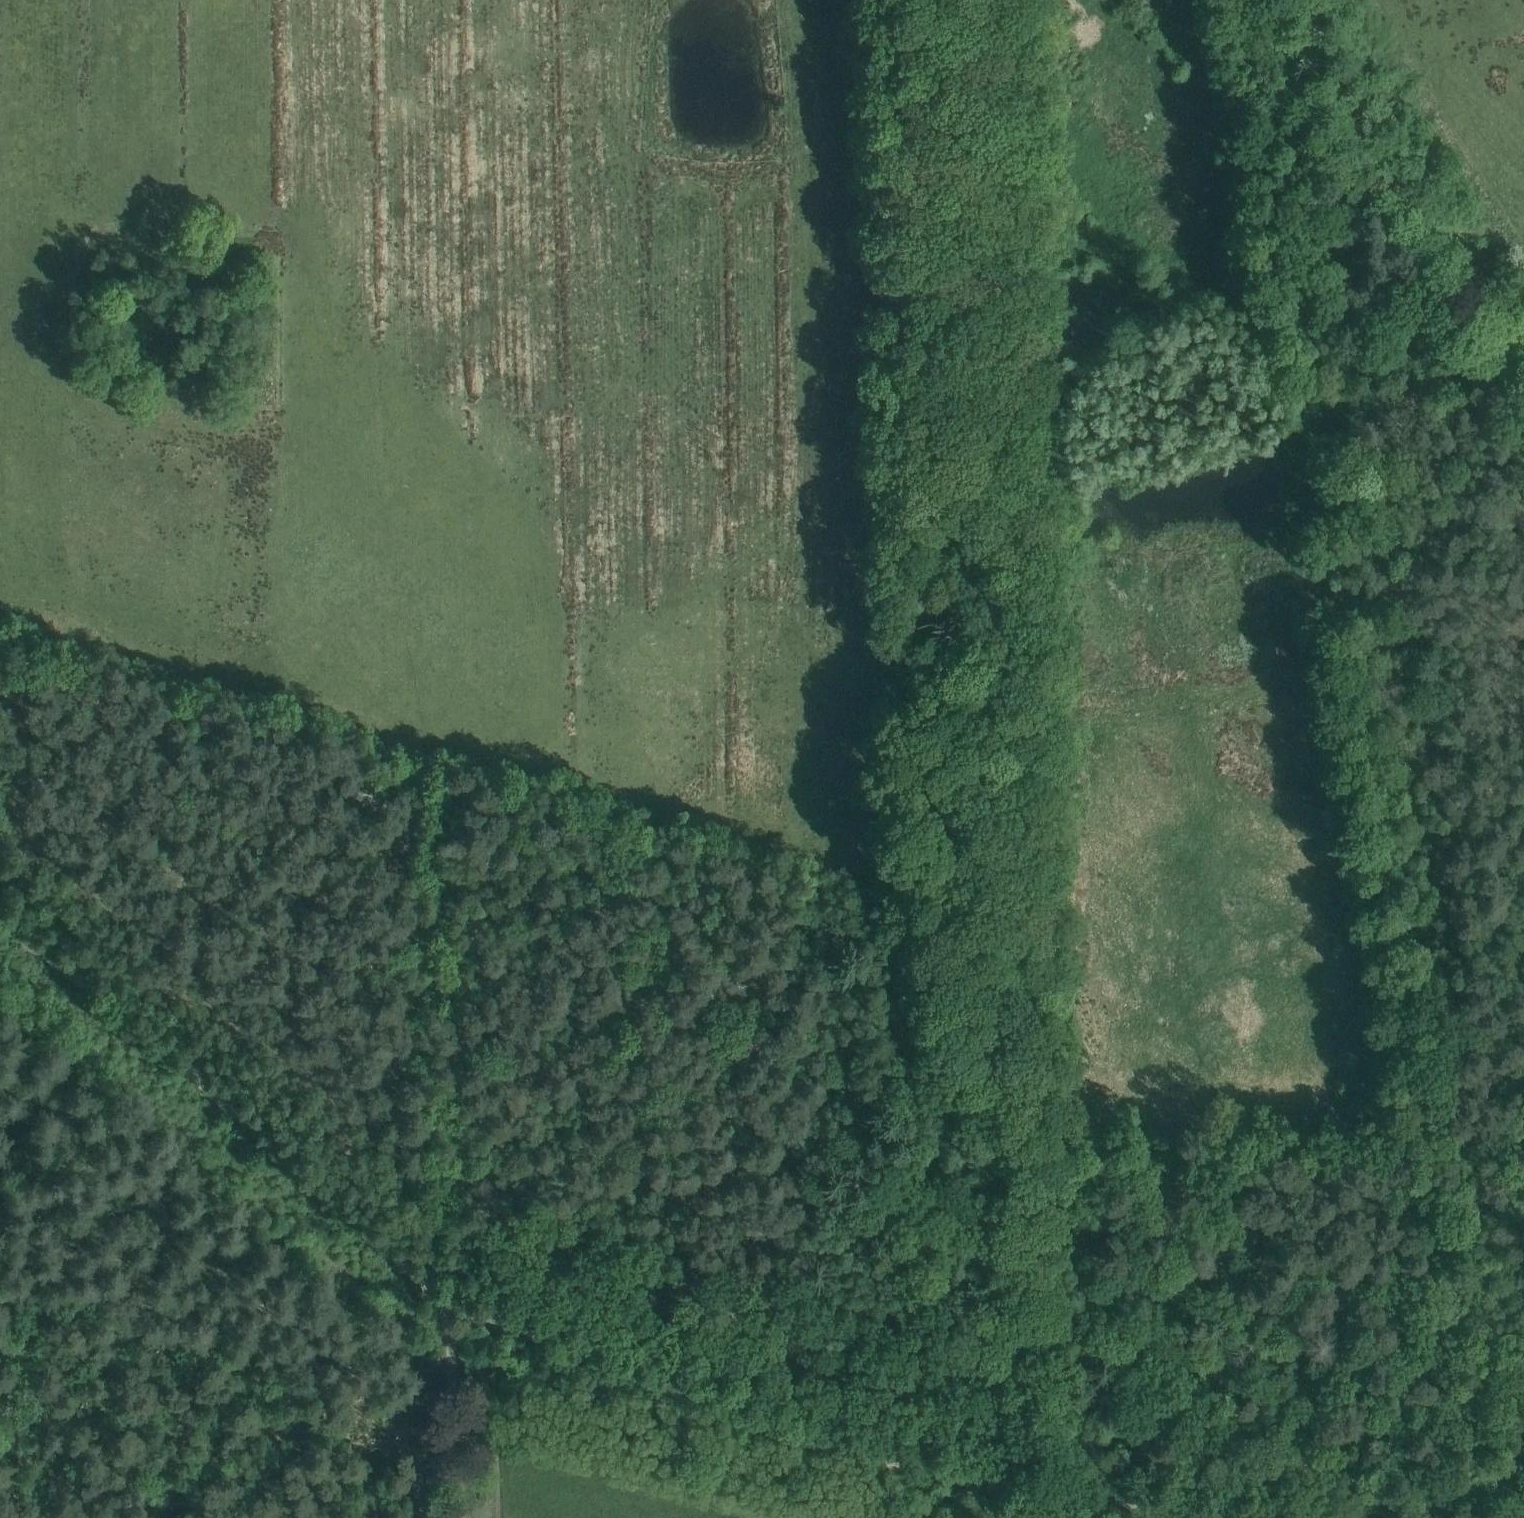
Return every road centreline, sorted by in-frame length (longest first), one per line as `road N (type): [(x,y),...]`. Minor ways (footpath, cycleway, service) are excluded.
road 1 (track): [(445,1311),(404,1265),(196,1080),(0,916)]
road 2 (track): [(445,1517),(438,1396),(445,1311)]

